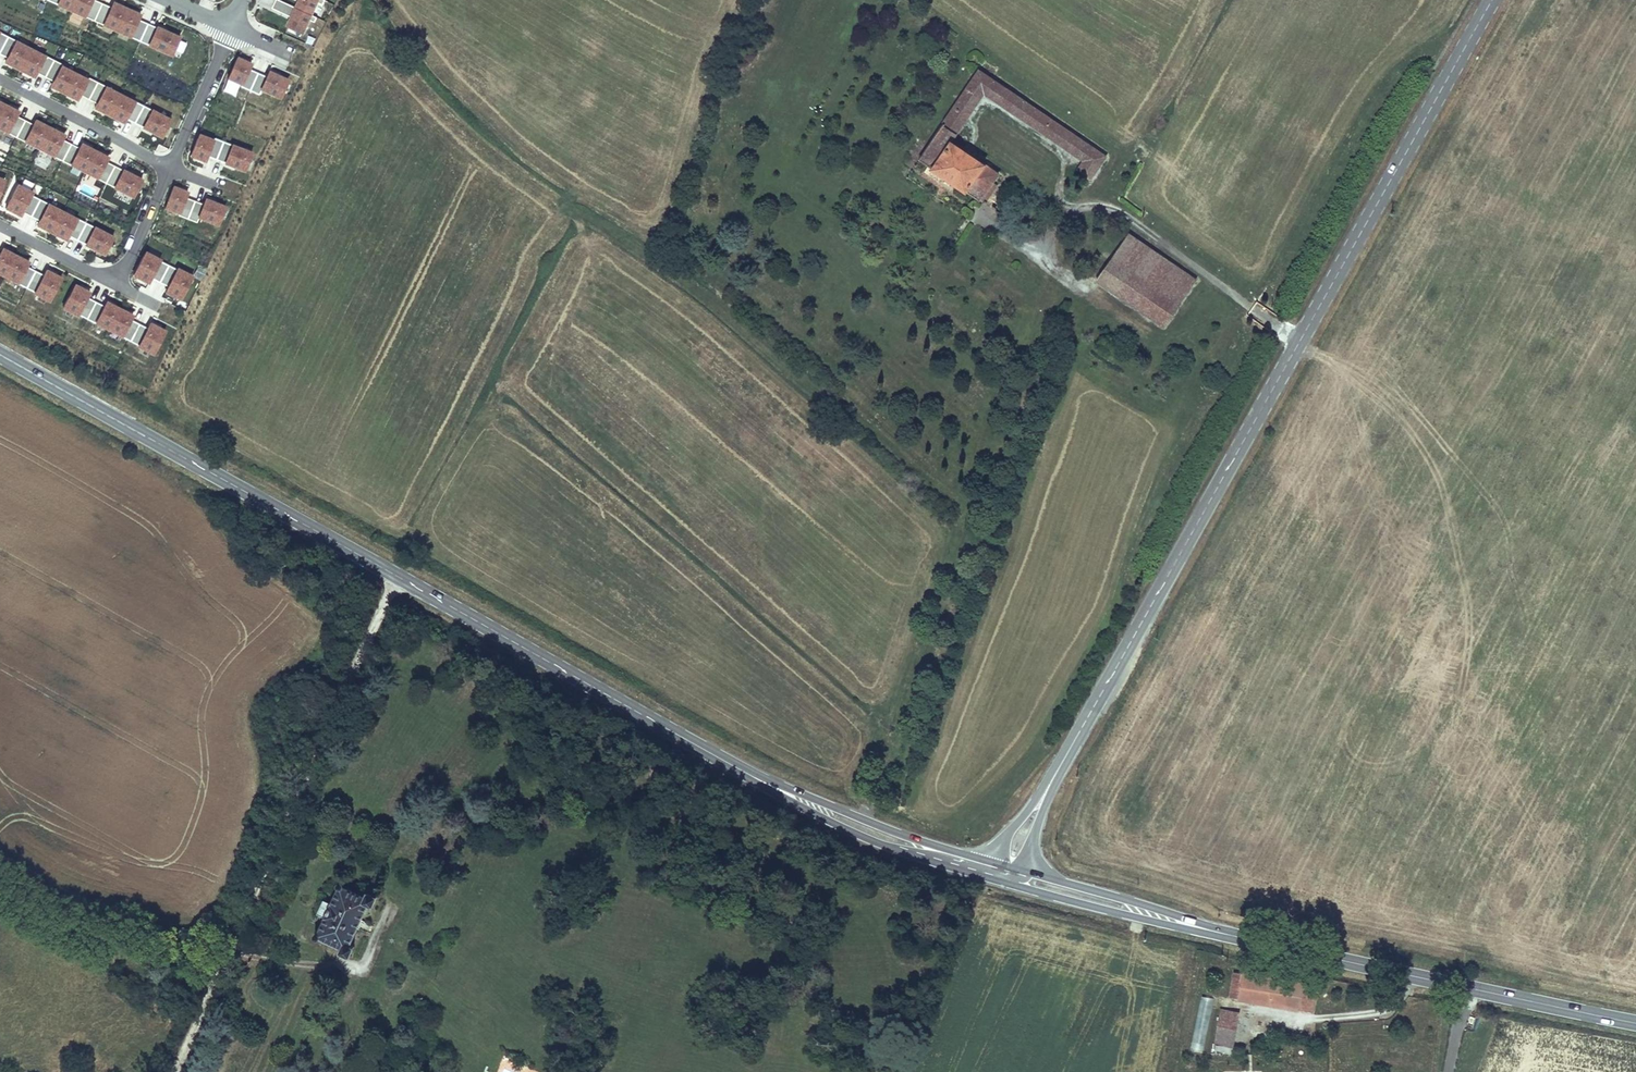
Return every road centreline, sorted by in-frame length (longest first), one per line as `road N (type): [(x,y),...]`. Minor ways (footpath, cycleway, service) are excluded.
road 1 (tertiary): [(1492,0),(1039,805)]
road 2 (primary): [(396,574),(768,783),(862,828),(987,868)]
road 3 (primary): [(1023,879),(1197,927),(1635,1023)]
road 4 (track): [(1074,345),(908,803),(871,807),(862,828)]
road 5 (unclassified): [(396,574),(240,979),(194,1071)]
road 6 (primary): [(0,354),(396,574)]
road 7 (track): [(1299,341),(1117,211),(1096,206),(1067,215),(1051,237),(1054,266),(1150,329)]
road 8 (track): [(0,871),(24,898),(165,962),(240,979)]
road 9 (track): [(1080,209),(1063,202),(1059,152),(997,108),(974,116),(970,147)]
road 10 (residential): [(0,80),(170,169)]
road 11 (residential): [(170,169),(232,29)]
road 12 (residential): [(0,226),(116,286)]
road 13 (residential): [(116,286),(170,169)]

